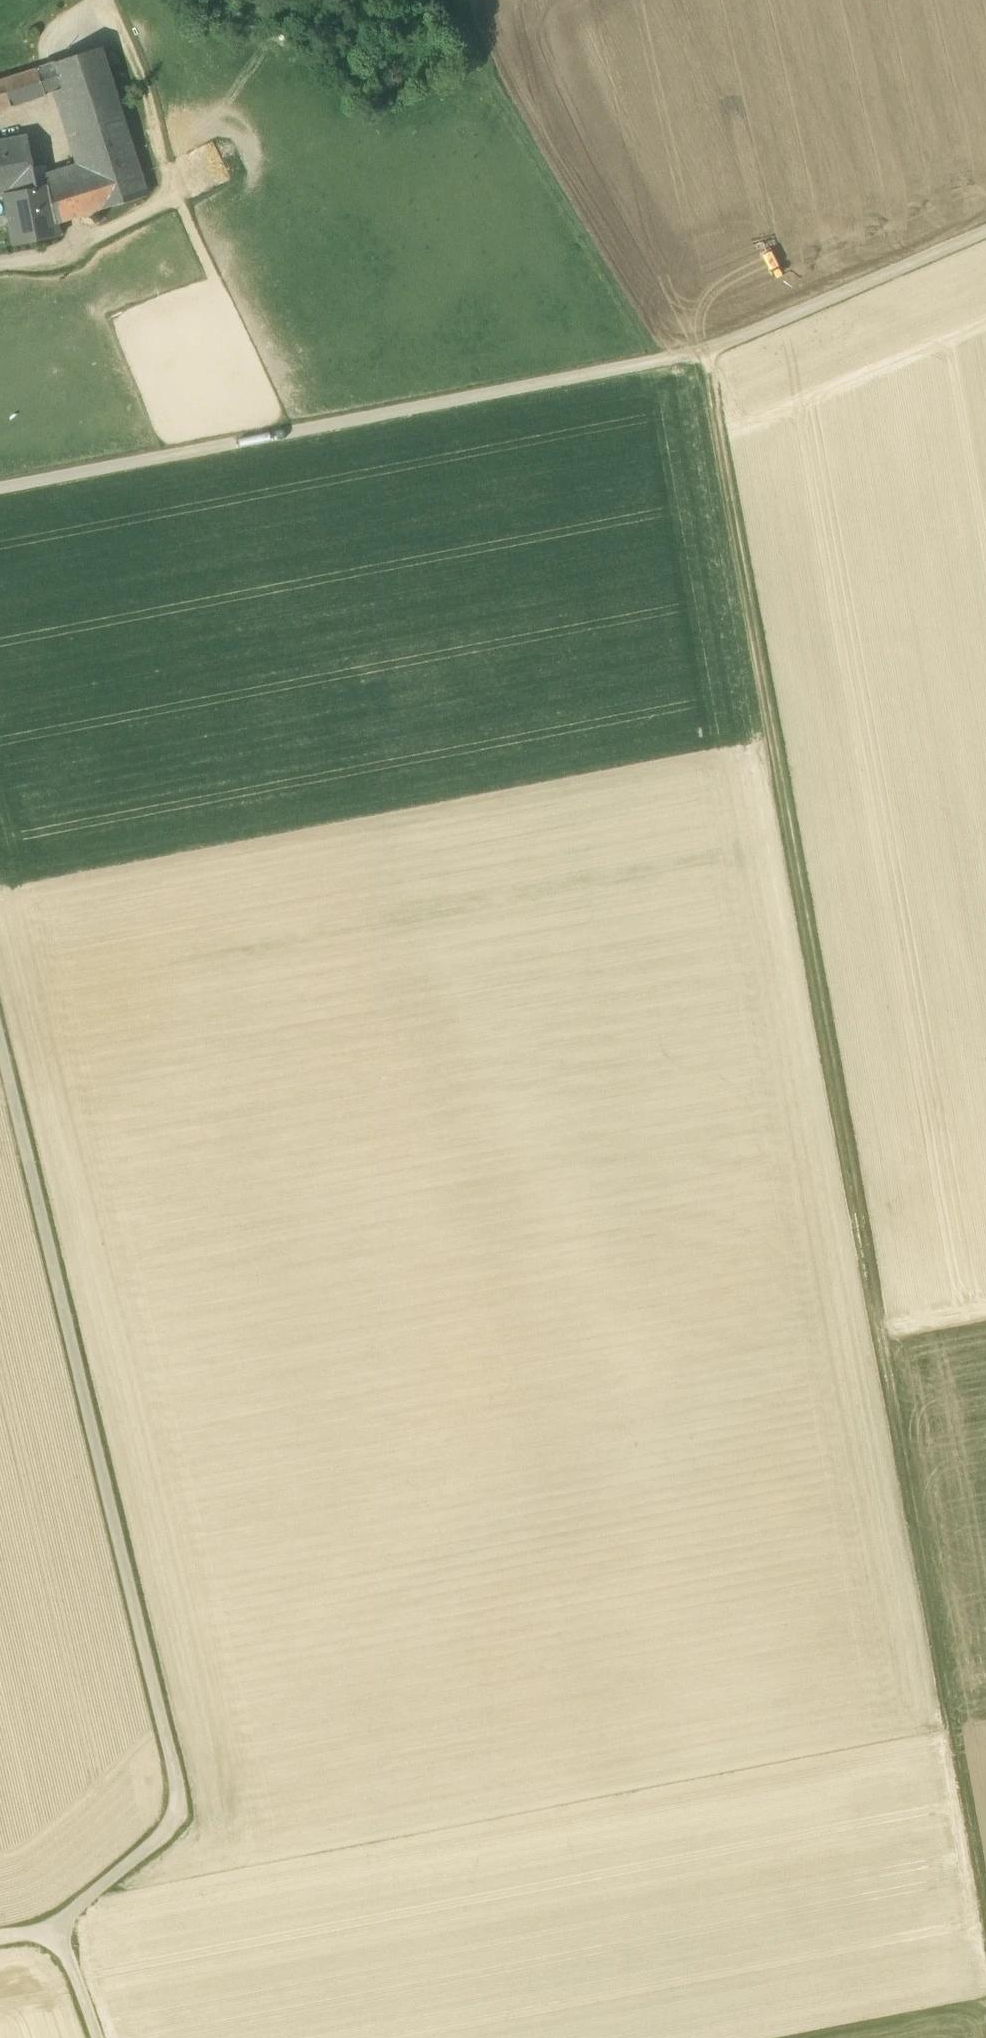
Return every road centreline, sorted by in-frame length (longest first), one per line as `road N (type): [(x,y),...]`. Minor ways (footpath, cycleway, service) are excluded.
road 1 (track): [(703,353),(950,1728)]
road 2 (track): [(0,1047),(183,1811),(56,1928),(95,2037)]
road 3 (track): [(0,488),(703,353),(985,231)]

